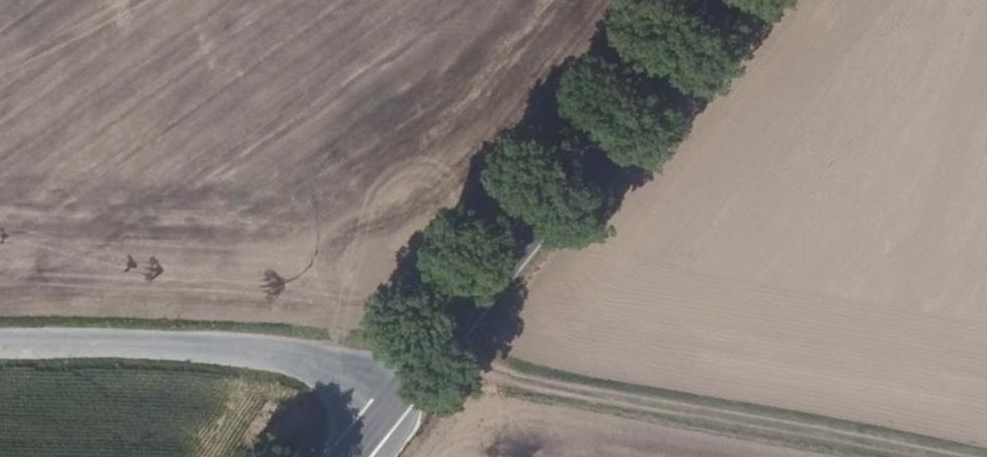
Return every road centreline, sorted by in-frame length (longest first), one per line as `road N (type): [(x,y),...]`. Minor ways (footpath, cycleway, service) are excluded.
road 1 (track): [(425,362),(960,456)]
road 2 (secondary): [(397,397),(718,0)]
road 3 (unclassified): [(0,341),(276,352),(339,366),(397,397)]

